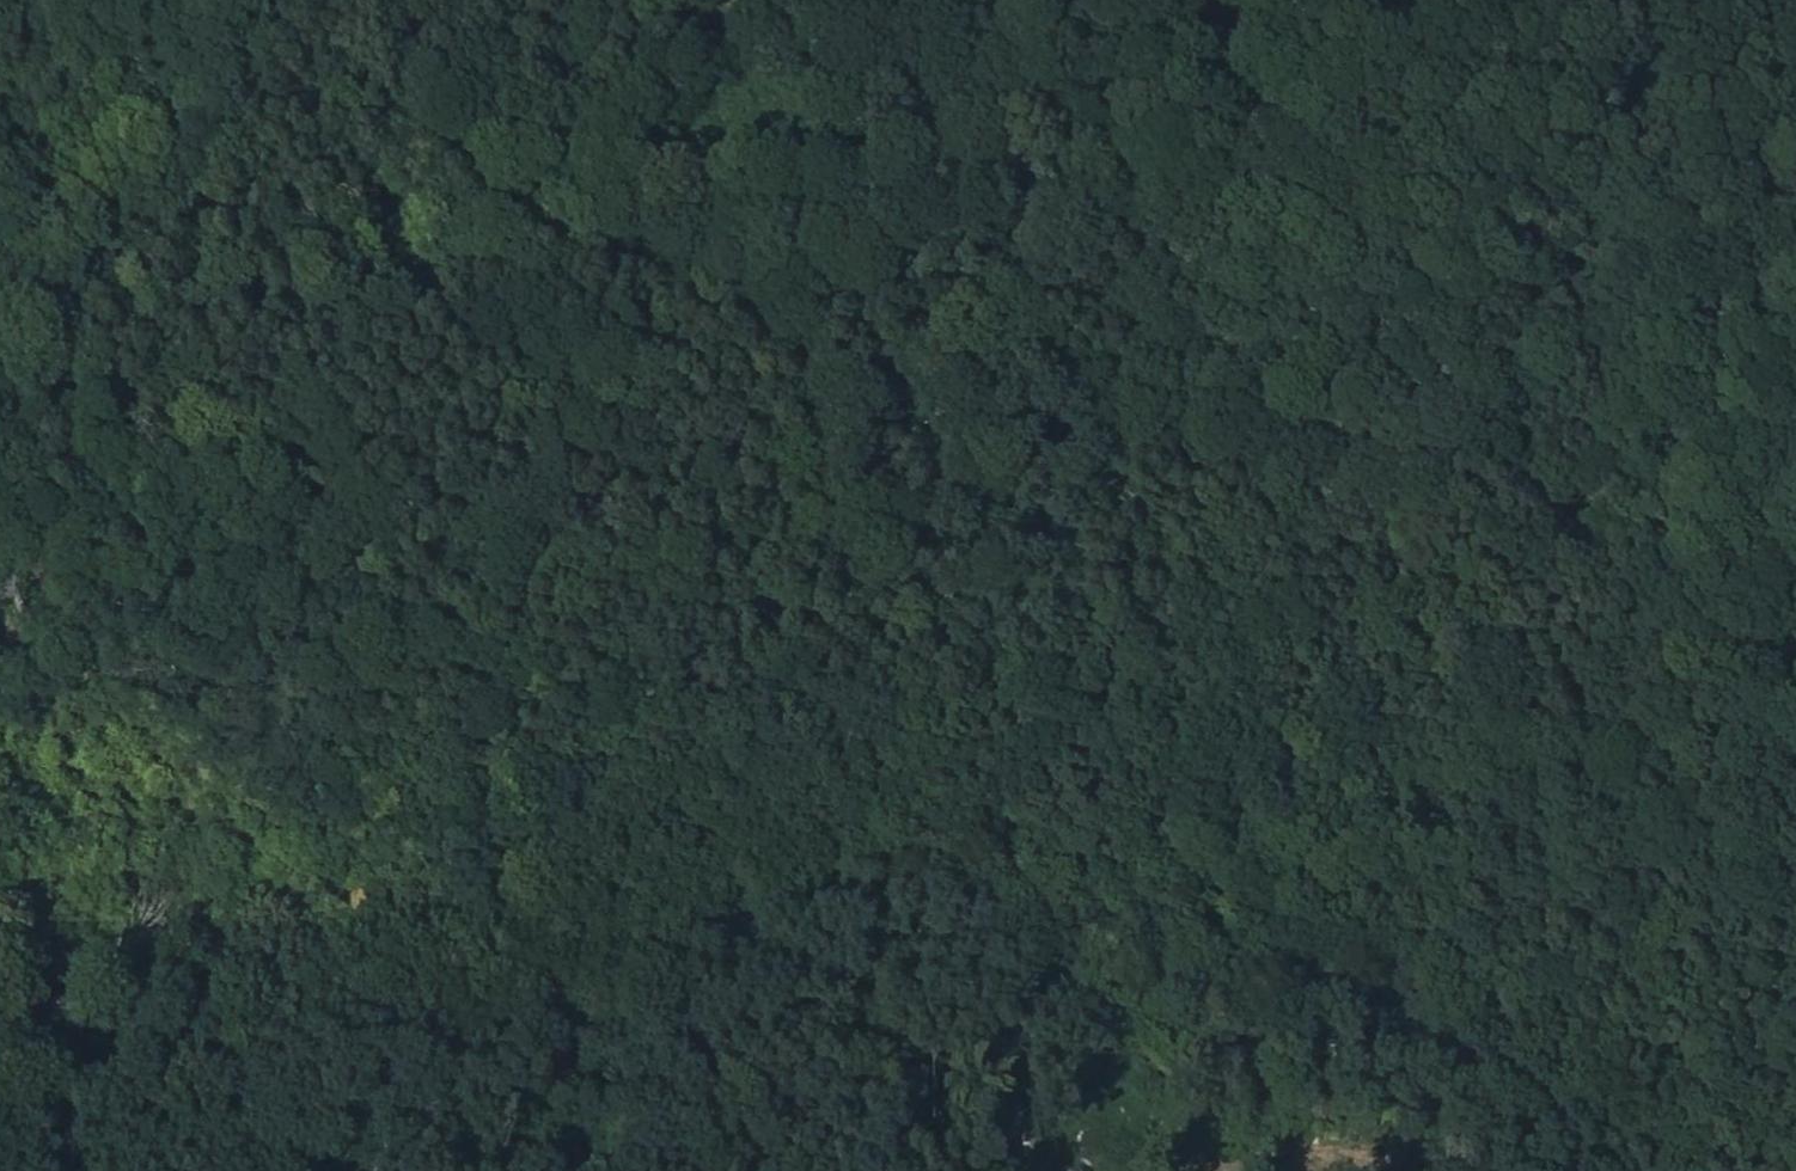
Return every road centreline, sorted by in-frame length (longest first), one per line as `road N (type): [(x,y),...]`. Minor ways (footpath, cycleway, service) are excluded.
road 1 (track): [(1792,1170),(989,928),(121,980),(0,958)]

